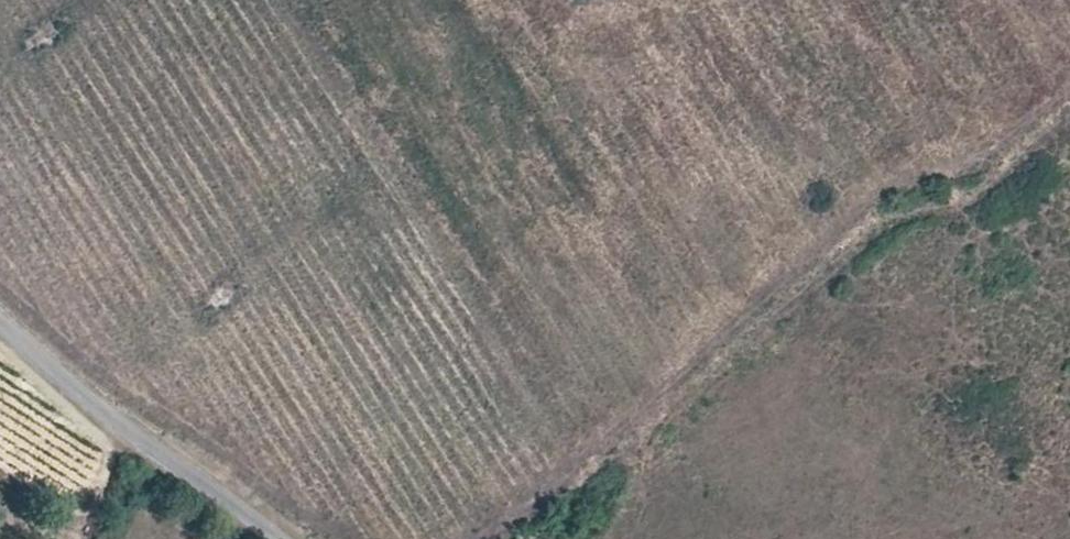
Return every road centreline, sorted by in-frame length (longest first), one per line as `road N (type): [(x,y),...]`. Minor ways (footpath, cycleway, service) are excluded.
road 1 (unclassified): [(275,538),(95,402),(0,316)]

